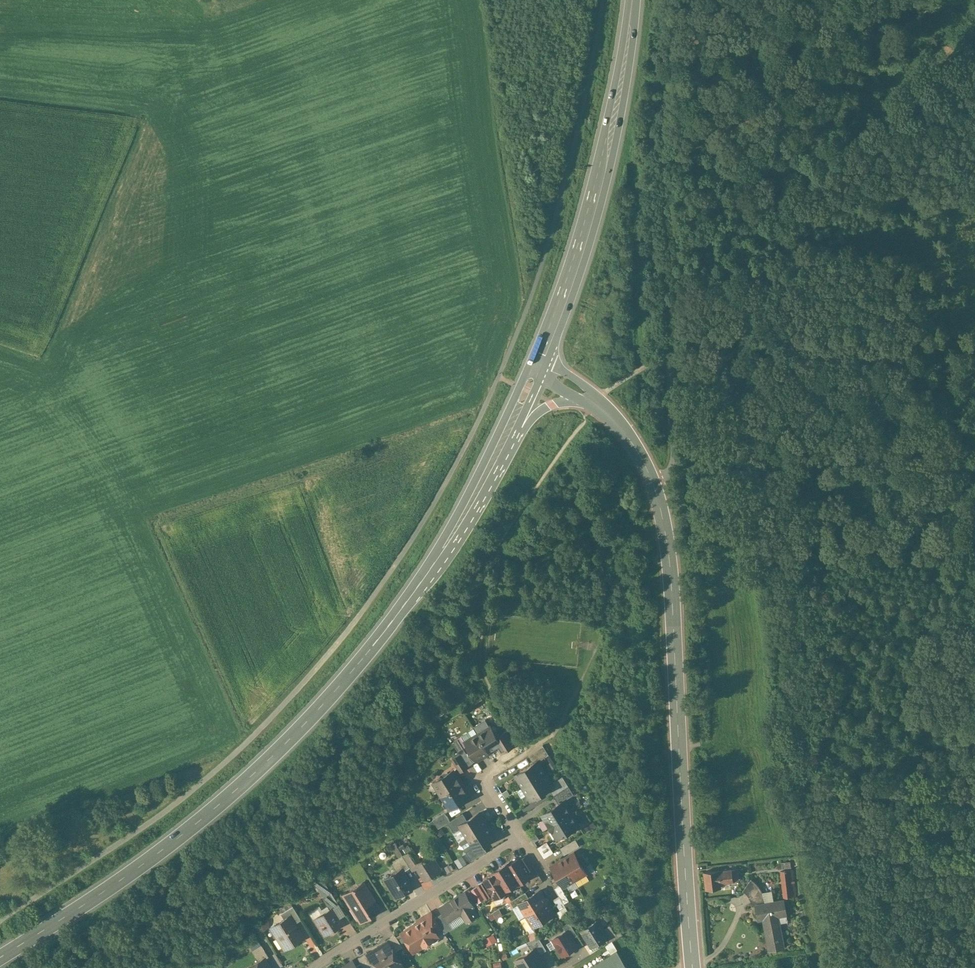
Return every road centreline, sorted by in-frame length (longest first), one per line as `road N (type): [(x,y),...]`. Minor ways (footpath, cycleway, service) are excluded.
road 1 (primary): [(503,439),(445,545),(389,624),(255,772),(173,841),(0,957)]
road 2 (secondary): [(593,401),(635,446),(662,514),(693,967)]
road 3 (primary): [(632,0),(596,191),(537,367)]
road 4 (residential): [(315,967),(522,838)]

